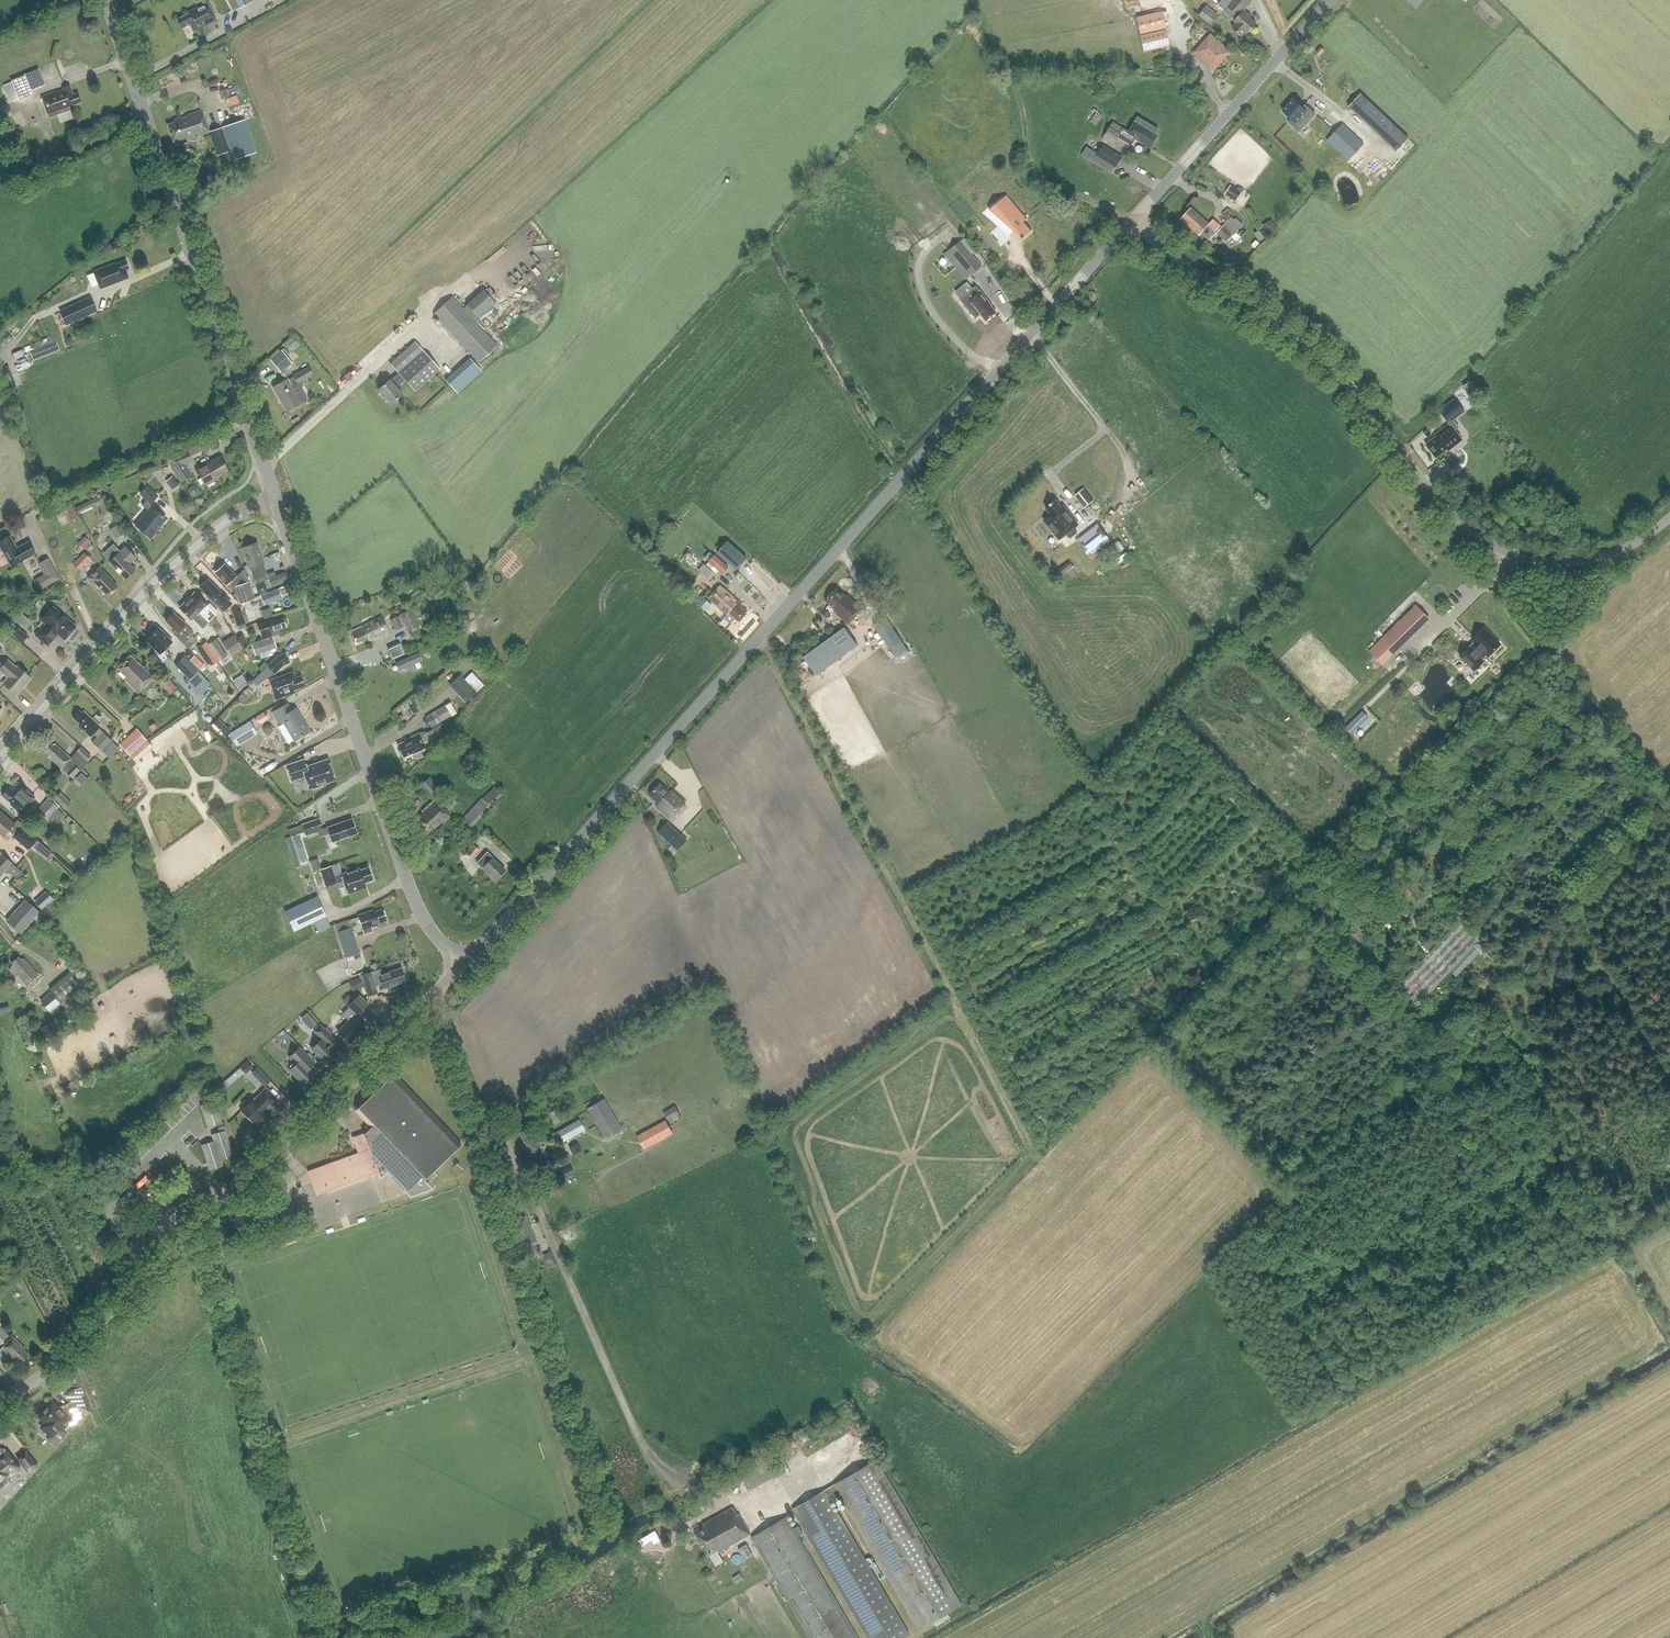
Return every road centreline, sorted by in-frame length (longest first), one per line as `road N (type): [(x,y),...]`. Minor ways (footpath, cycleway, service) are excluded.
road 1 (tertiary): [(464,963),(1130,220)]
road 2 (unclassified): [(1130,220),(1284,328),(1355,392),(1418,483),(1498,552),(1552,564),(1619,553),(1669,520)]
road 3 (tertiary): [(0,1407),(93,1328),(464,963)]
road 4 (track): [(439,988),(465,1078),(503,1134),(633,1425),(675,1489)]
road 5 (tertiary): [(276,500),(104,0)]
road 6 (tertiary): [(464,963),(413,897),(276,500)]
road 7 (residential): [(0,757),(150,586),(228,520),(276,500)]
road 8 (tertiary): [(1130,220),(1330,0)]

